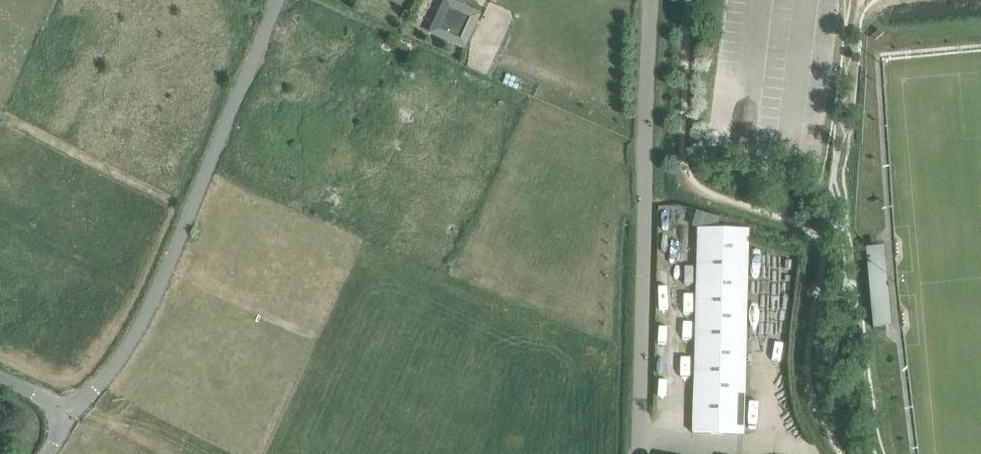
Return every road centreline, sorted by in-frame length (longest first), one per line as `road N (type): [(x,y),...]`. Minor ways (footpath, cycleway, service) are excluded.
road 1 (residential): [(71,413),(143,323),(282,0)]
road 2 (unclassified): [(637,453),(652,0)]

